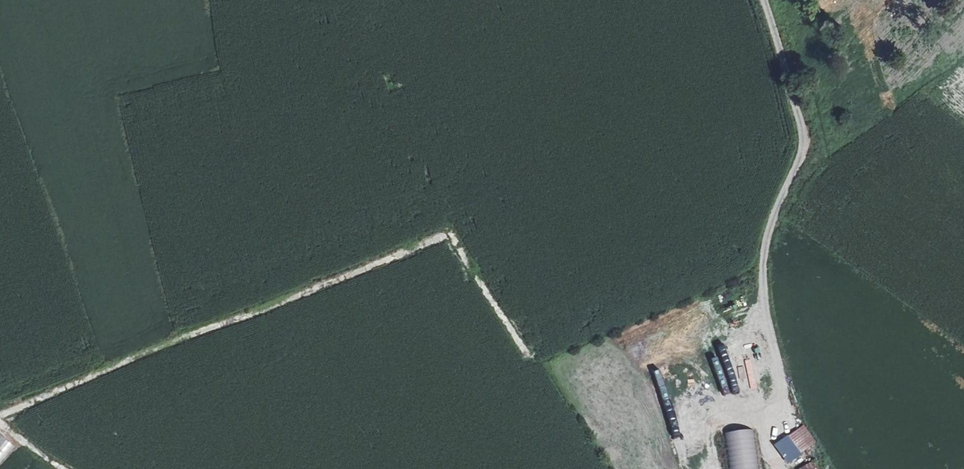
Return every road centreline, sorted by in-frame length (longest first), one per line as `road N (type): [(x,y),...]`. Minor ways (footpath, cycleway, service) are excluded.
road 1 (track): [(0,419),(450,233),(527,356),(765,248)]
road 2 (track): [(762,0),(801,143),(765,248)]

